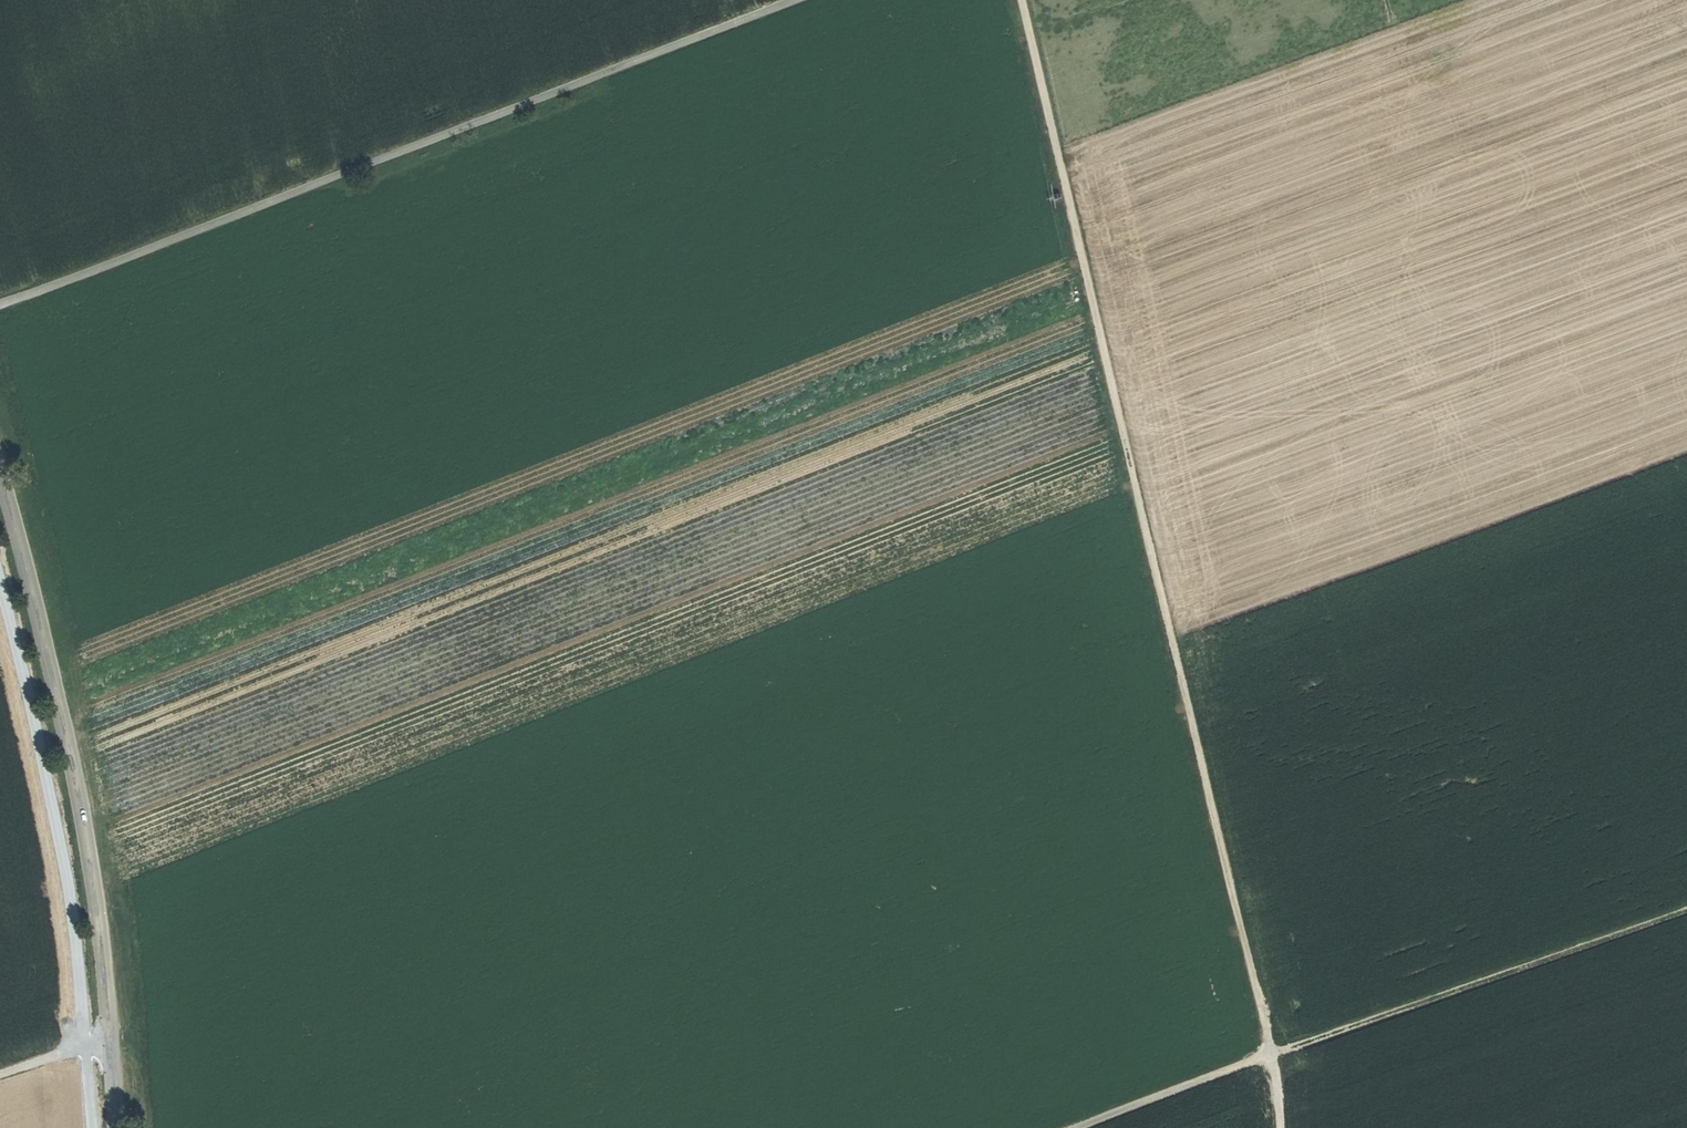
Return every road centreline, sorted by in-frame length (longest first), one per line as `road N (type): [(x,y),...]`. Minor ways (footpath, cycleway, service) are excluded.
road 1 (track): [(1024,0),(1269,1033),(1280,1127)]
road 2 (track): [(793,0),(0,307)]
road 3 (tertiary): [(0,481),(87,837),(116,1127)]
road 4 (track): [(1071,1127),(1262,1051),(1686,909)]

